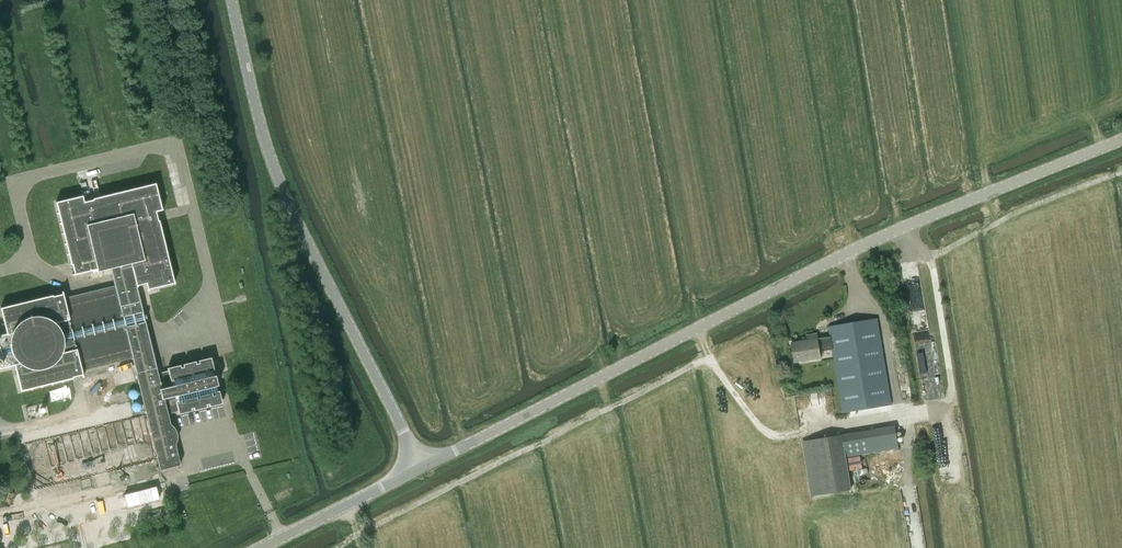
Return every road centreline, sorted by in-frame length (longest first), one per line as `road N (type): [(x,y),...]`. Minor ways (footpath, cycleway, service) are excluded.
road 1 (unclassified): [(420,467),(843,254),(1121,139)]
road 2 (track): [(696,327),(747,410),(778,437),(949,402),(932,255),(1121,172)]
road 3 (unclassified): [(420,467),(276,163),(235,0)]
road 4 (track): [(334,547),(710,359)]
road 5 (unclassified): [(262,547),(420,467)]

